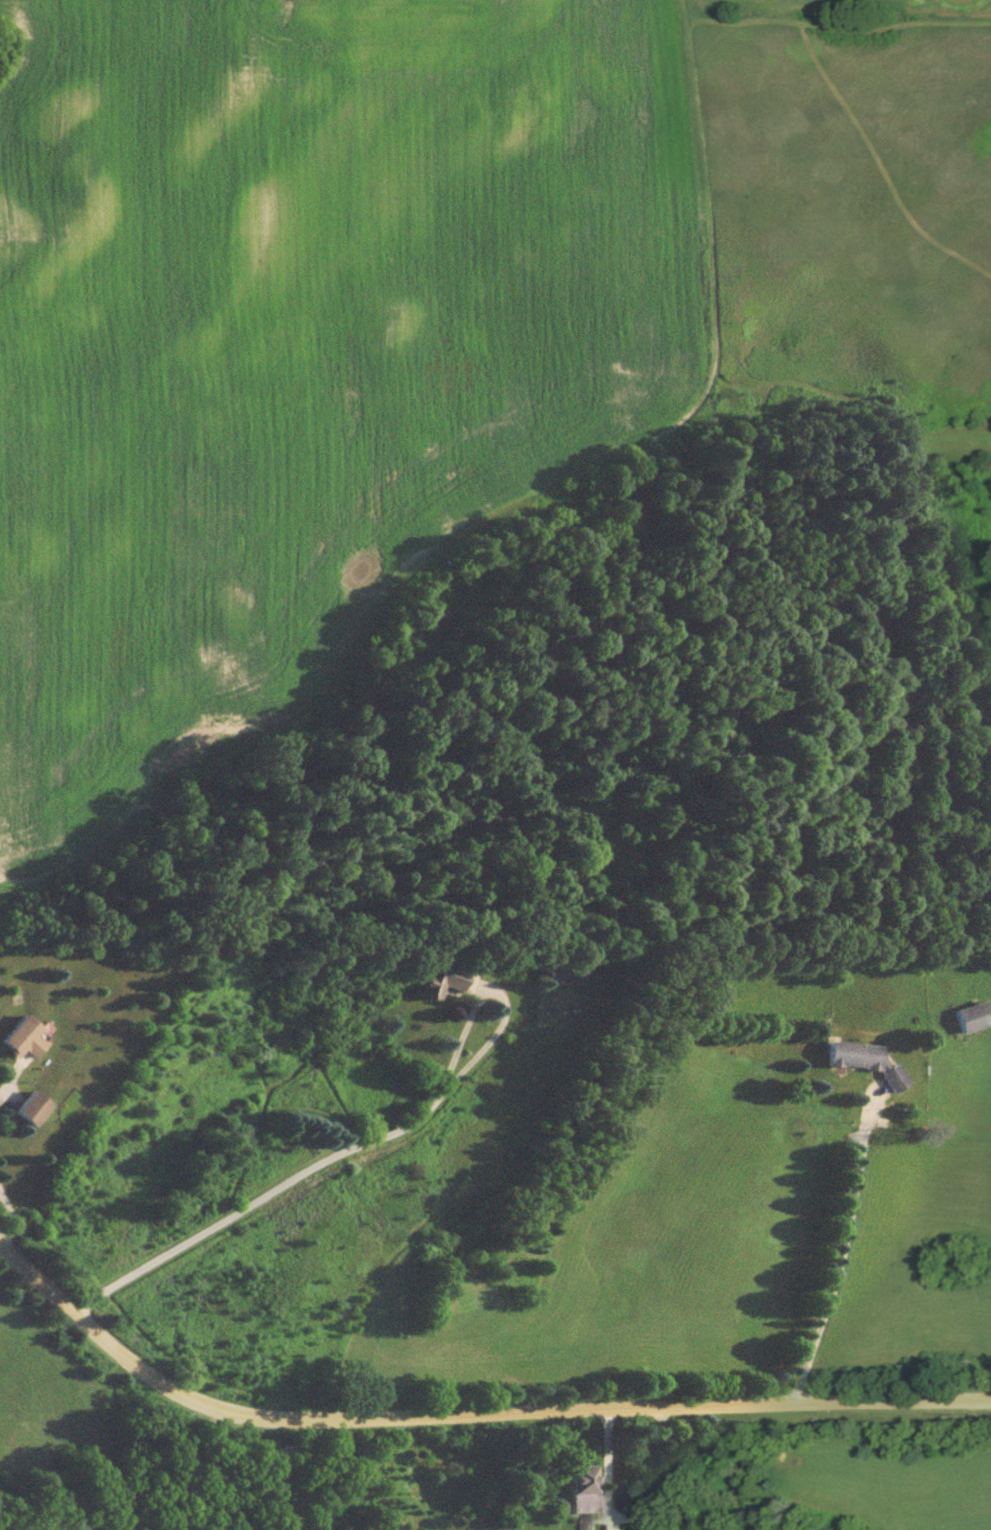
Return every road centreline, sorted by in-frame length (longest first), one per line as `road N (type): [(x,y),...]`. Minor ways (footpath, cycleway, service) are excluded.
road 1 (residential): [(990,1403),(302,1420),(218,1415),(141,1374),(0,1245)]

